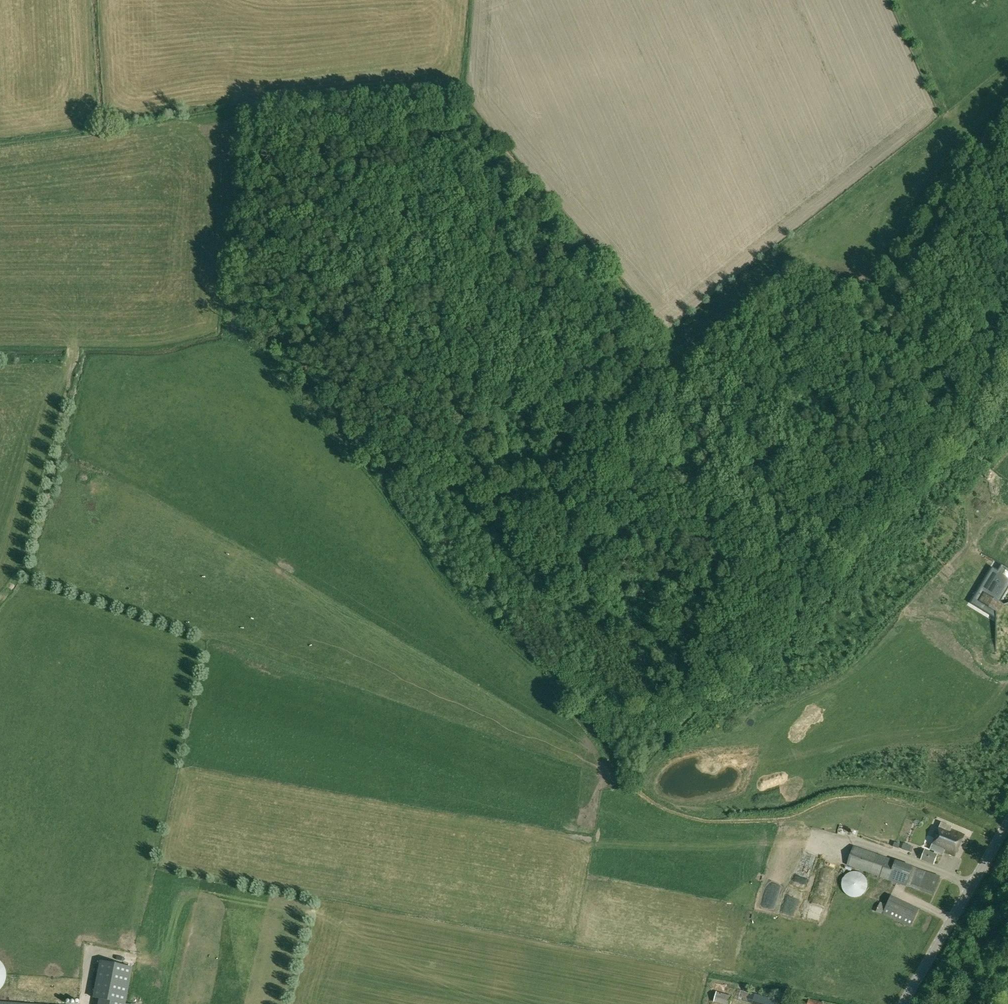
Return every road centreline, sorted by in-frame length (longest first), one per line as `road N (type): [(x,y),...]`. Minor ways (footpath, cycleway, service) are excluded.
road 1 (track): [(1007,389),(857,334),(790,287)]
road 2 (unclassified): [(904,1003),(1007,821)]

